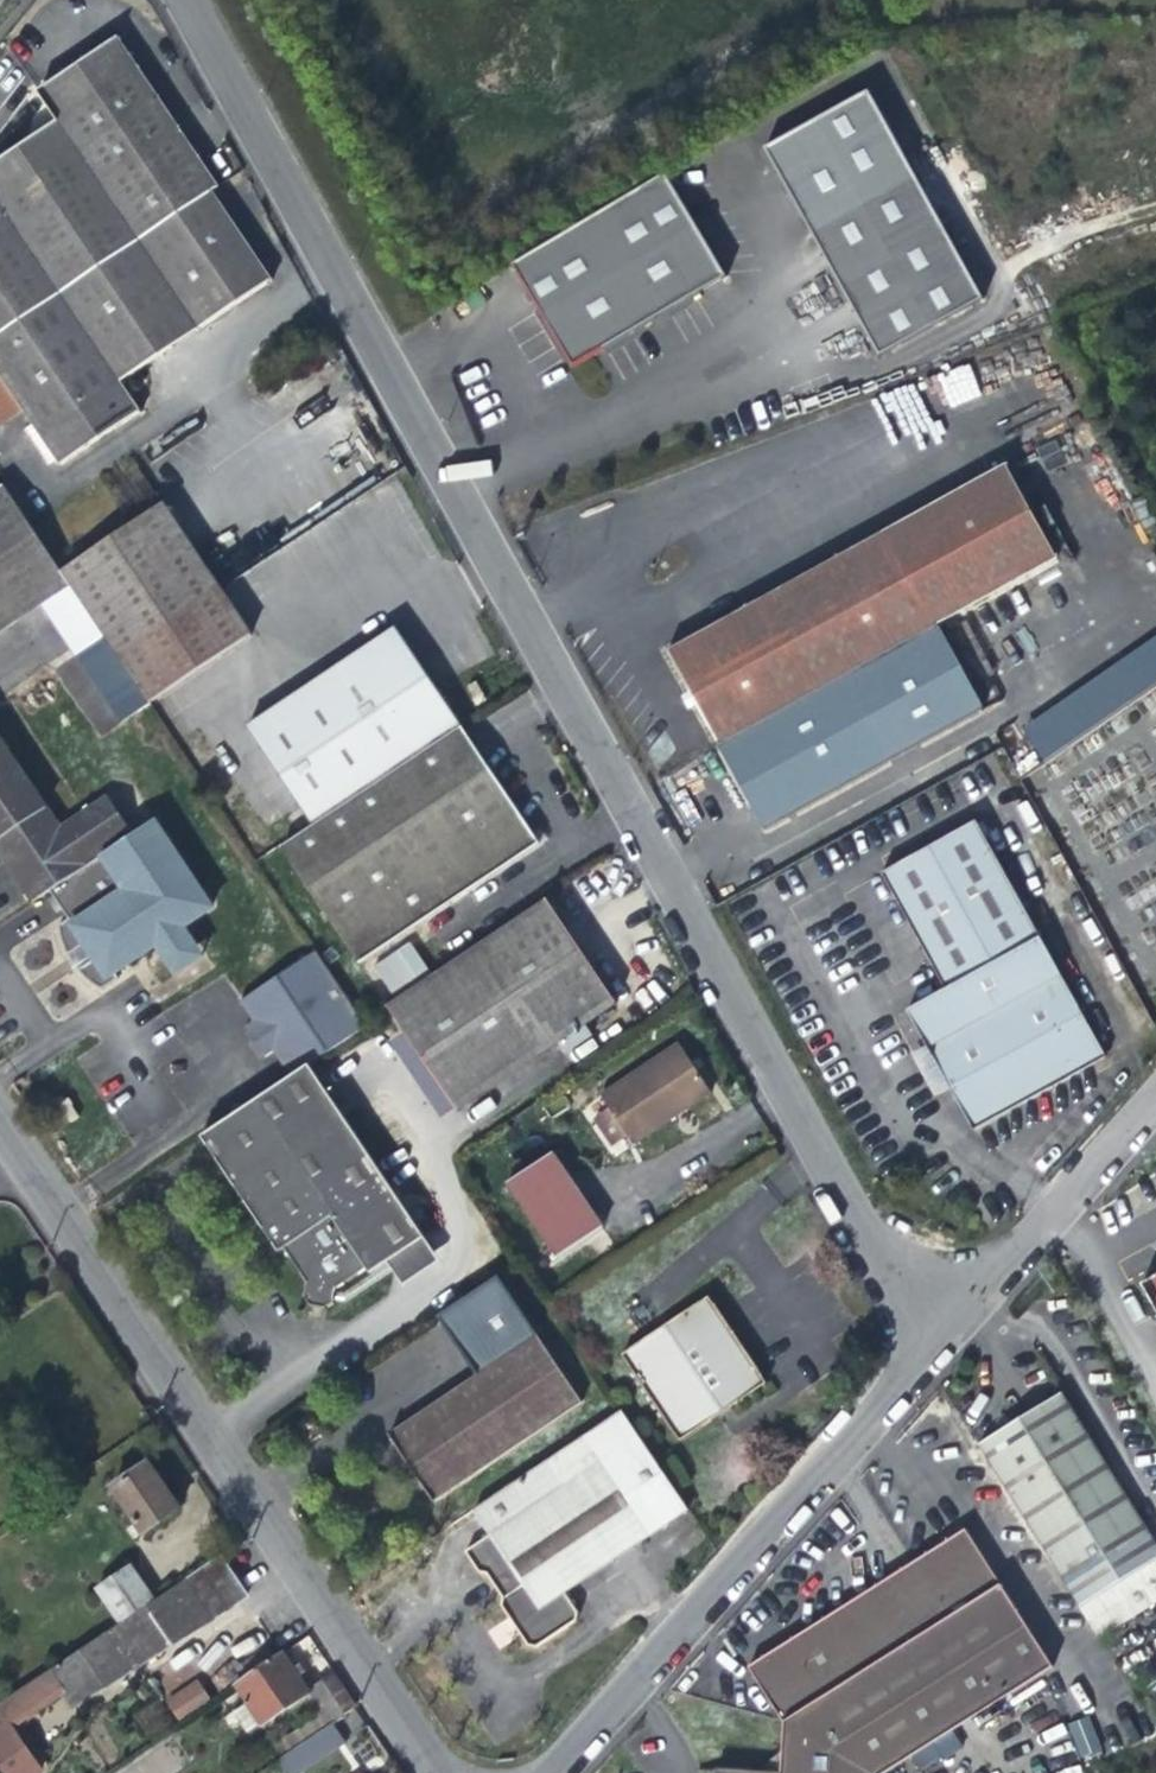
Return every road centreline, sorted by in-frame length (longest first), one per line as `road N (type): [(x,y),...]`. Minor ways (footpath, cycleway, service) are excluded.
road 1 (residential): [(926,1349),(187,0)]
road 2 (residential): [(432,1772),(0,1132)]
road 3 (residential): [(556,1772),(926,1349)]
road 4 (residential): [(926,1349),(1155,1092)]

